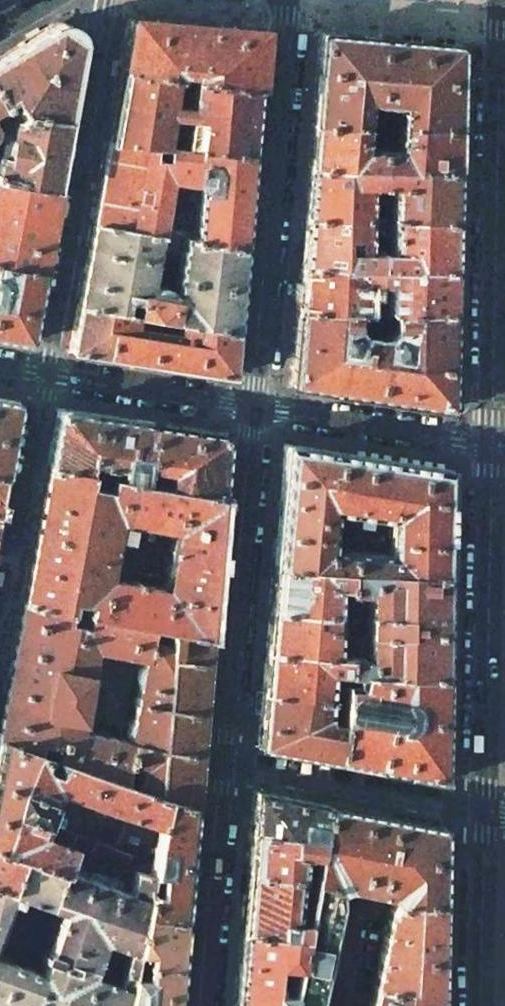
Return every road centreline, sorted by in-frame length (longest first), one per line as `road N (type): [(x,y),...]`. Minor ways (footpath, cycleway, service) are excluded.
road 1 (residential): [(492,448),(500,0)]
road 2 (residential): [(292,0),(255,409)]
road 3 (residential): [(106,0),(48,375)]
road 4 (residential): [(485,815),(492,448)]
road 5 (residential): [(255,409),(221,769)]
road 6 (residential): [(221,769),(485,815)]
road 7 (residential): [(48,375),(0,629)]
road 8 (residential): [(492,448),(255,409)]
road 9 (residential): [(221,769),(199,1005)]
road 10 (residential): [(255,409),(48,375)]
road 11 (residential): [(480,1005),(485,815)]

